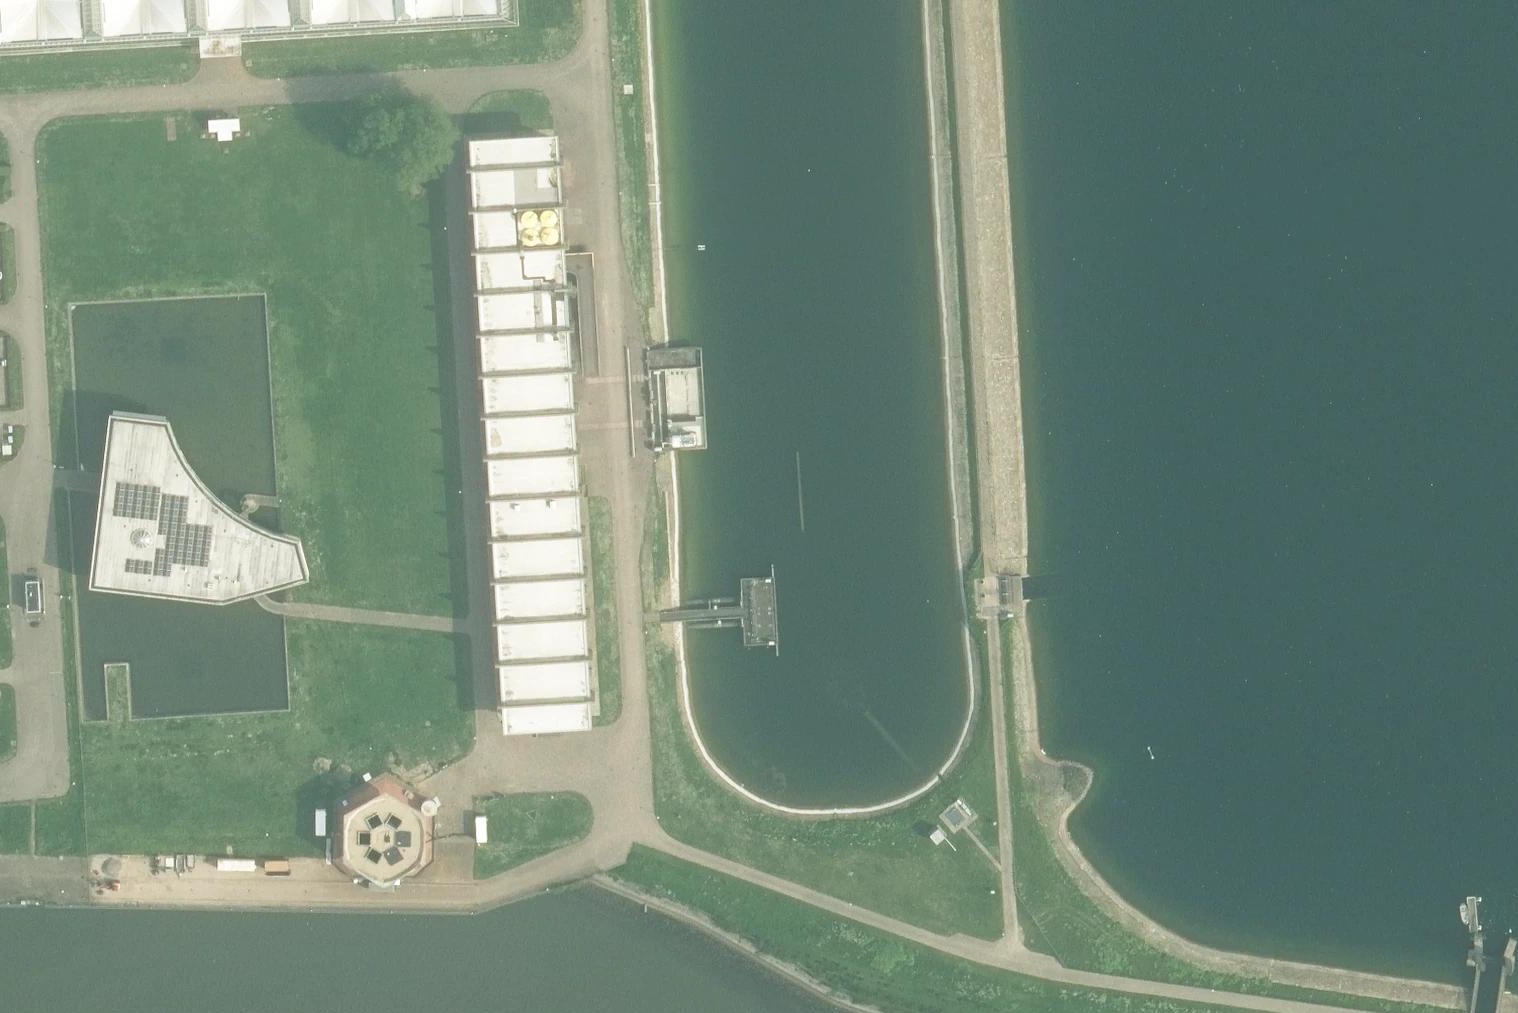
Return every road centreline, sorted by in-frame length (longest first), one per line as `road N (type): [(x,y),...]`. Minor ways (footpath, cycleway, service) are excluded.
road 1 (track): [(492,768),(483,632),(278,613),(260,595)]

